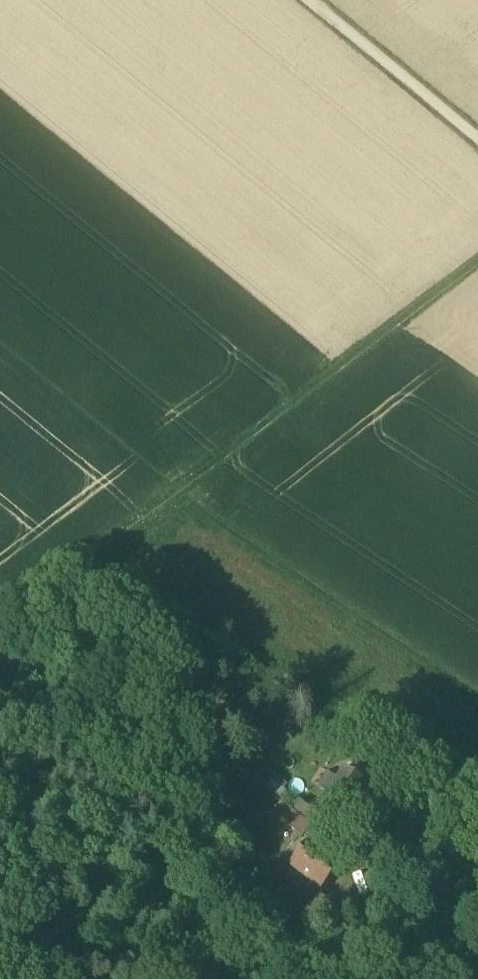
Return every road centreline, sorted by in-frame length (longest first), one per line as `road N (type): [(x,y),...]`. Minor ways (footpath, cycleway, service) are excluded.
road 1 (track): [(0,627),(477,261)]
road 2 (track): [(477,140),(308,0)]

